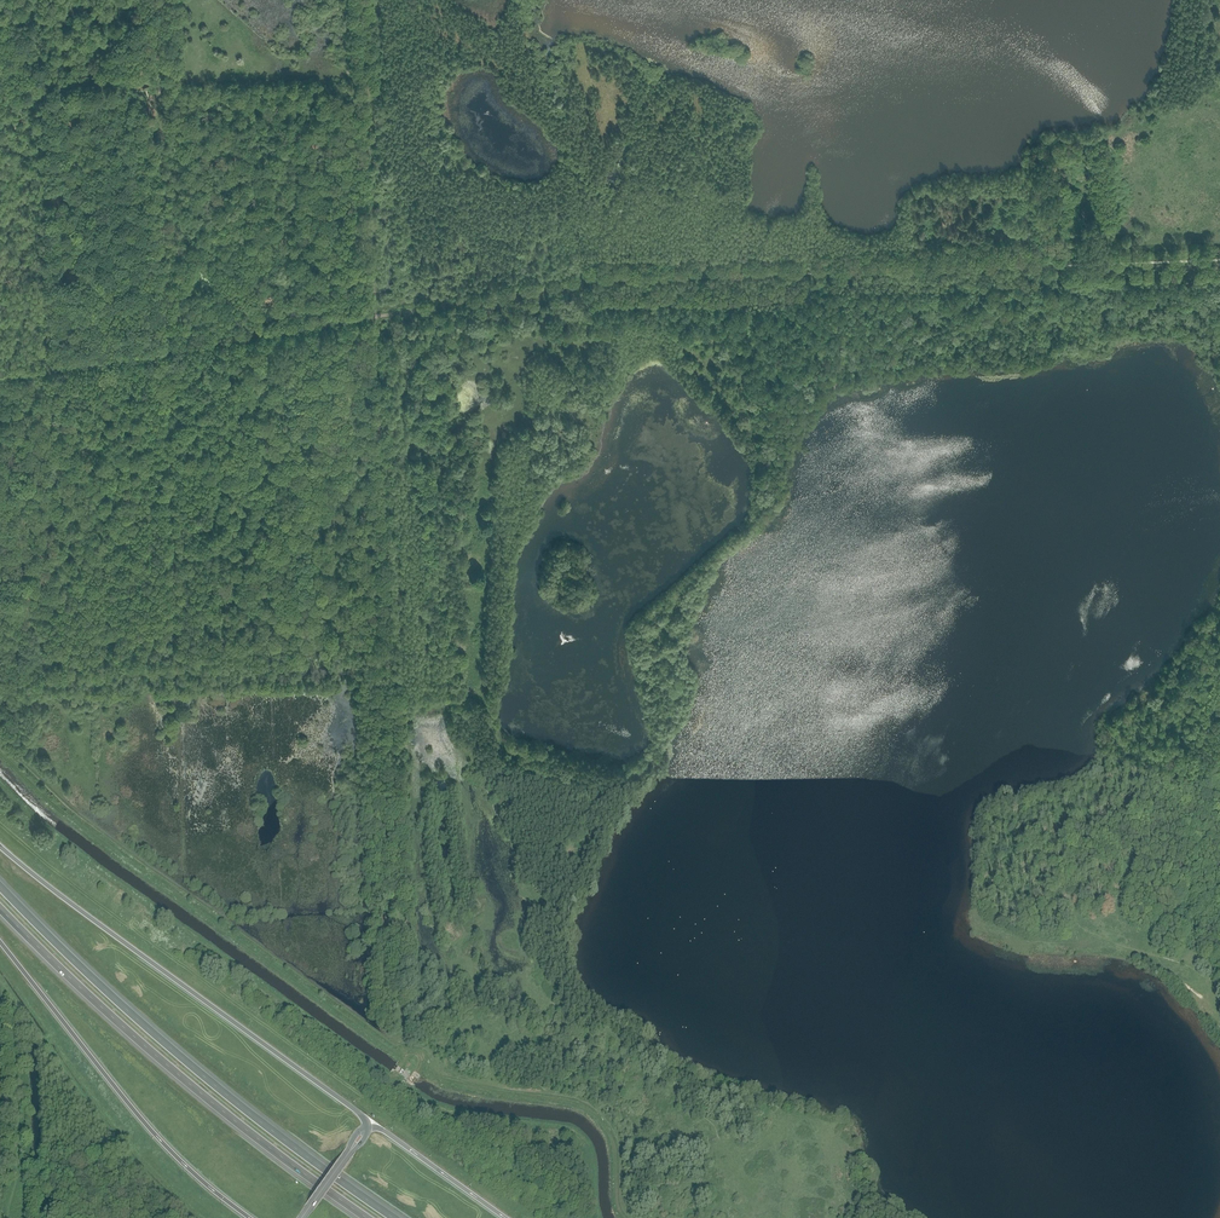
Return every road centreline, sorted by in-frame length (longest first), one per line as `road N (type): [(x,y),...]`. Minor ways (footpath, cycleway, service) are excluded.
road 1 (motorway): [(396,1217),(188,1062),(0,885)]
road 2 (motorway): [(0,908),(178,1074),(367,1217)]
road 3 (motorway): [(368,1127),(360,1113),(0,846)]
road 4 (motorway): [(0,942),(159,1139),(250,1217)]
road 5 (motorway): [(505,1217),(382,1129),(368,1127)]

